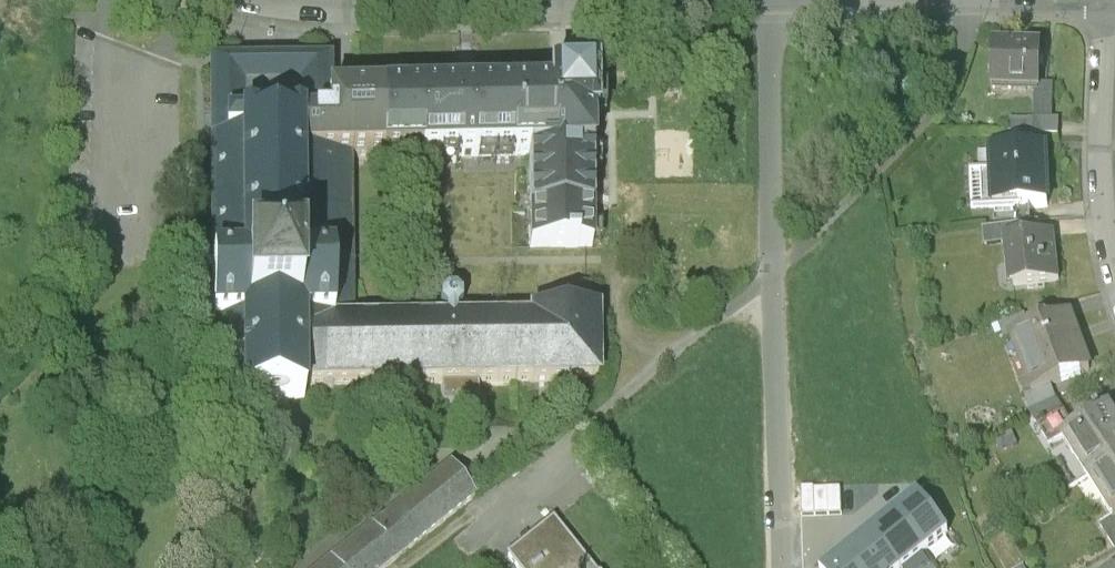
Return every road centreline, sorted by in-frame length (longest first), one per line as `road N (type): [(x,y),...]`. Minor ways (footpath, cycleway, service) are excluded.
road 1 (residential): [(778,0),(769,63),(784,567)]
road 2 (residential): [(1102,1),(1099,148),(1114,269)]
road 3 (tertiary): [(539,0),(290,0)]

